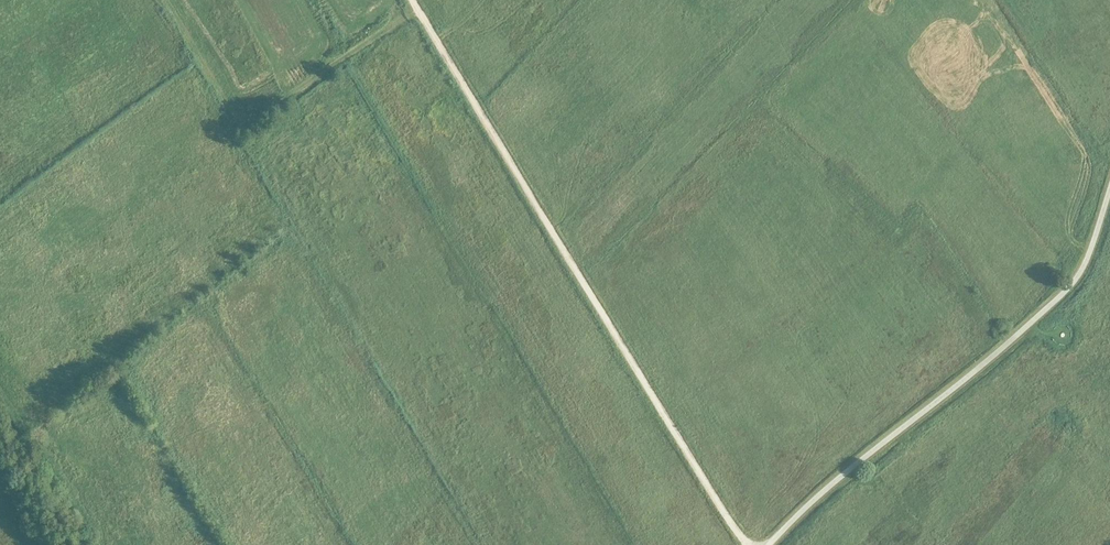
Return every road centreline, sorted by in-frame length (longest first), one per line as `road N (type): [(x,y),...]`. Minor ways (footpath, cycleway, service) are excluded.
road 1 (unclassified): [(748,544),(413,0)]
road 2 (unclassified): [(769,544),(1063,293),(1084,265),(1109,187)]
road 3 (track): [(419,10),(246,120),(164,0)]

